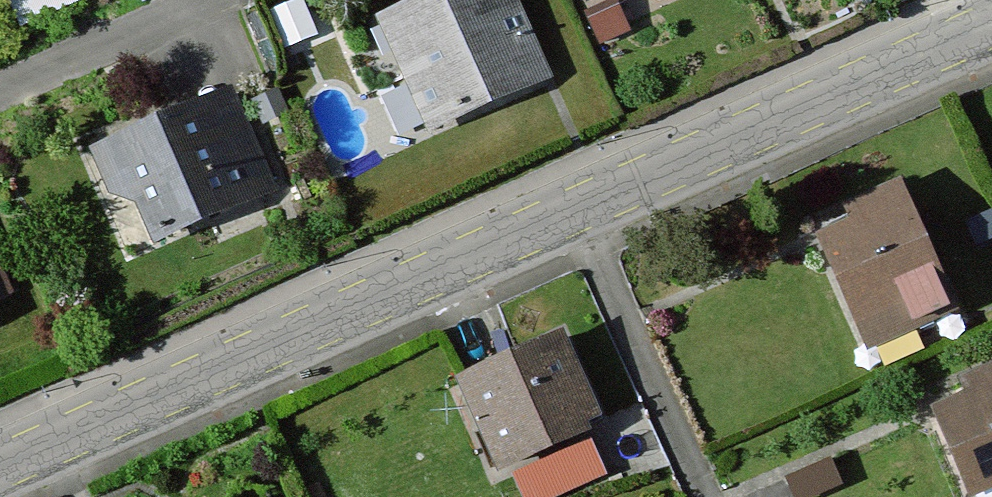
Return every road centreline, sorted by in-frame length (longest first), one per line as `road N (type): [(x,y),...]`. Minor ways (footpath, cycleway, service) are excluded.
road 1 (tertiary): [(0,468),(991,24)]

